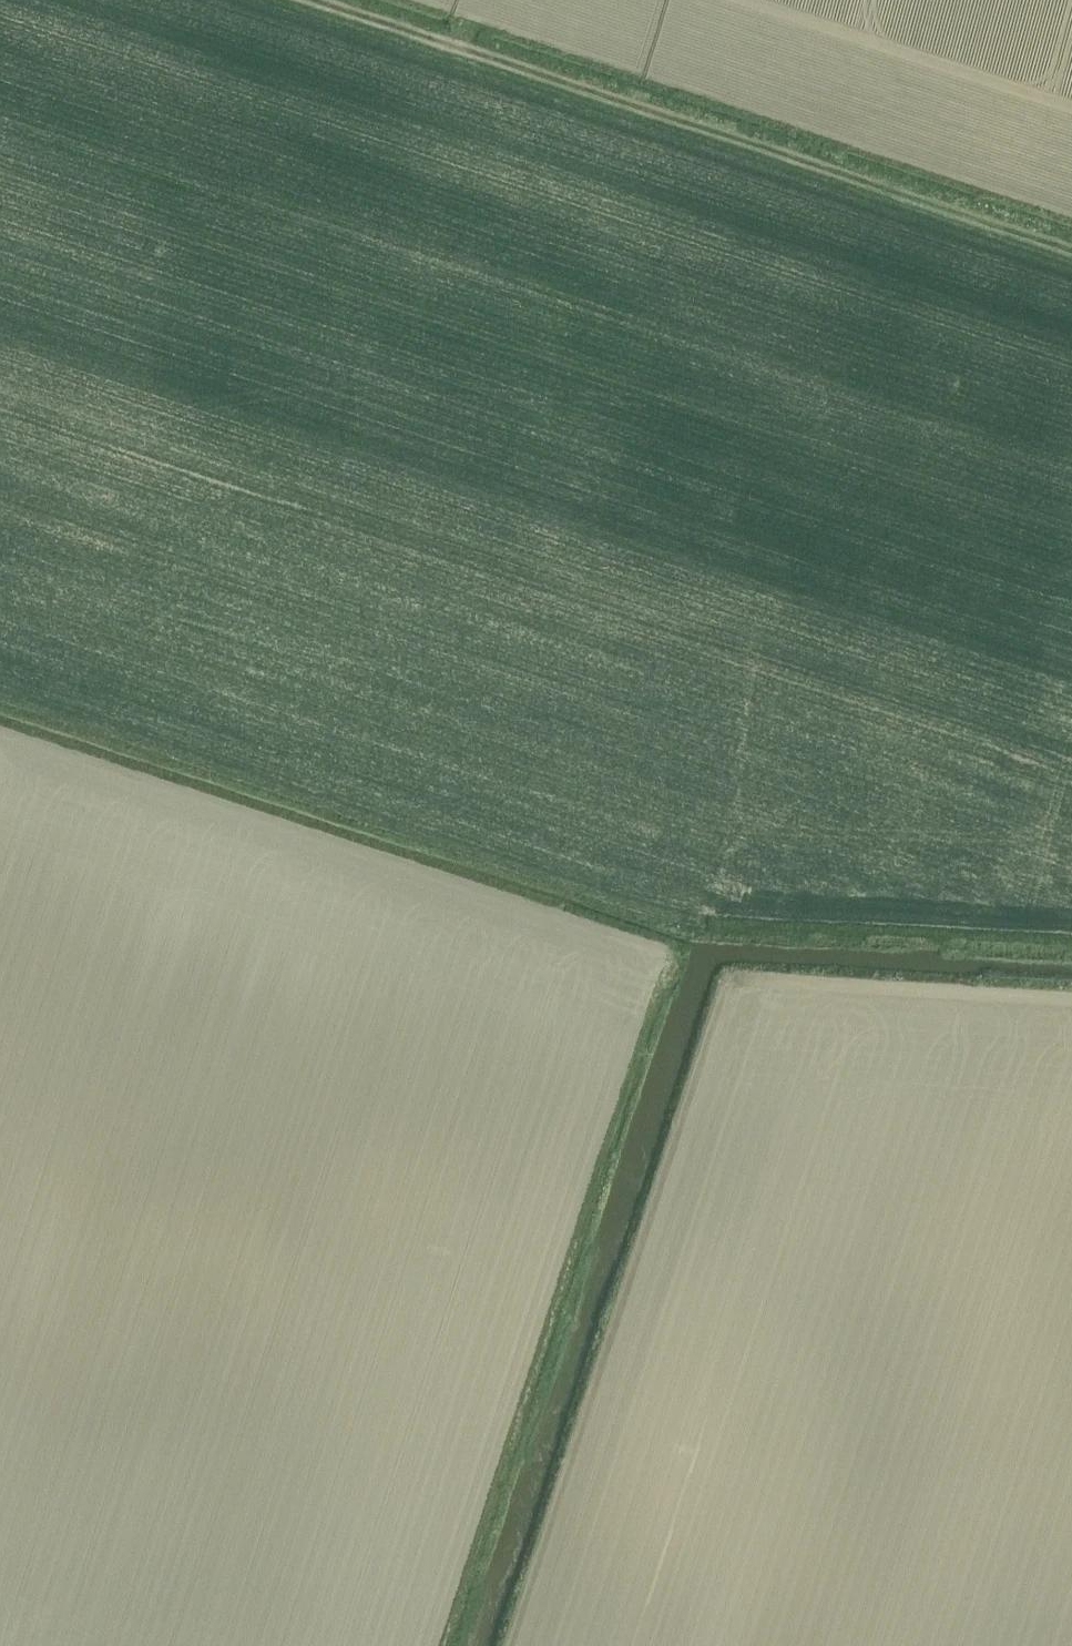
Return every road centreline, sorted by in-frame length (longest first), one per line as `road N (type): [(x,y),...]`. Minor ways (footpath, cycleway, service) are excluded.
road 1 (track): [(323,0),(1071,246)]

